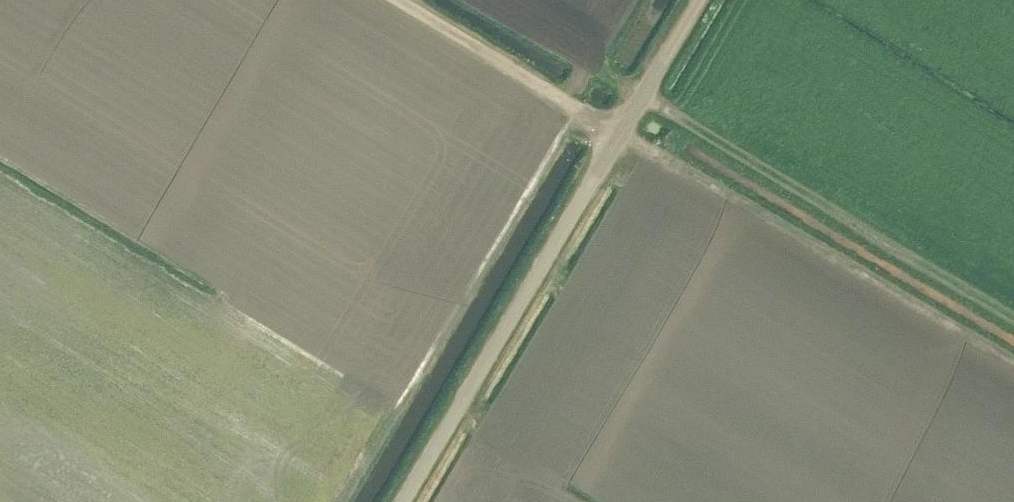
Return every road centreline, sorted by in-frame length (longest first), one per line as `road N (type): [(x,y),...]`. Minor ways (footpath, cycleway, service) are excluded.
road 1 (unclassified): [(401,501),(697,0)]
road 2 (track): [(1013,363),(622,128)]
road 3 (track): [(401,0),(622,128)]

